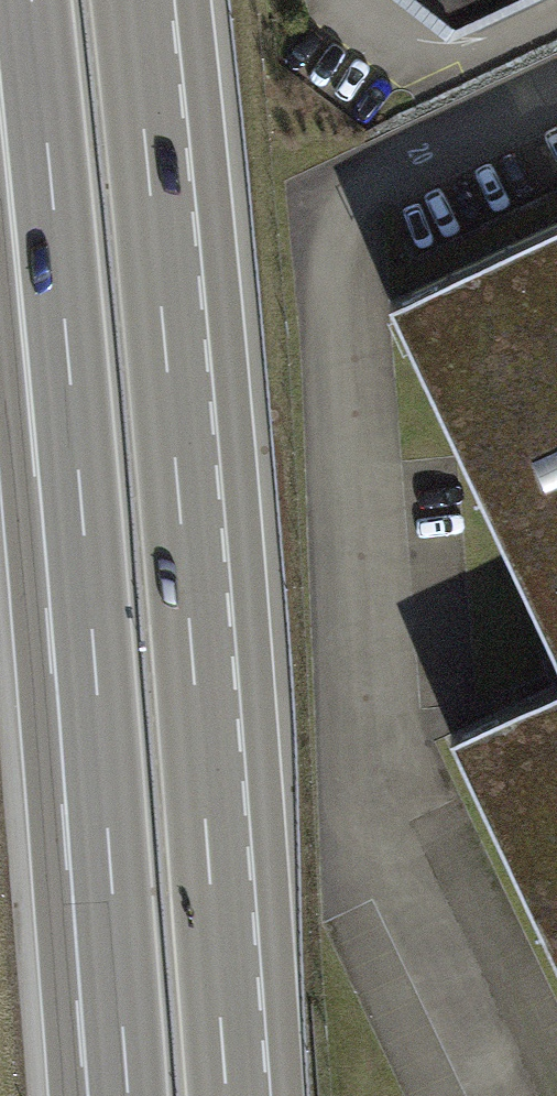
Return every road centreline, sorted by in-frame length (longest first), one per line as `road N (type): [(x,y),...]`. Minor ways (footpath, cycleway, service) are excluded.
road 1 (motorway): [(229,1095),(131,0)]
road 2 (motorway): [(42,96),(125,1095)]

